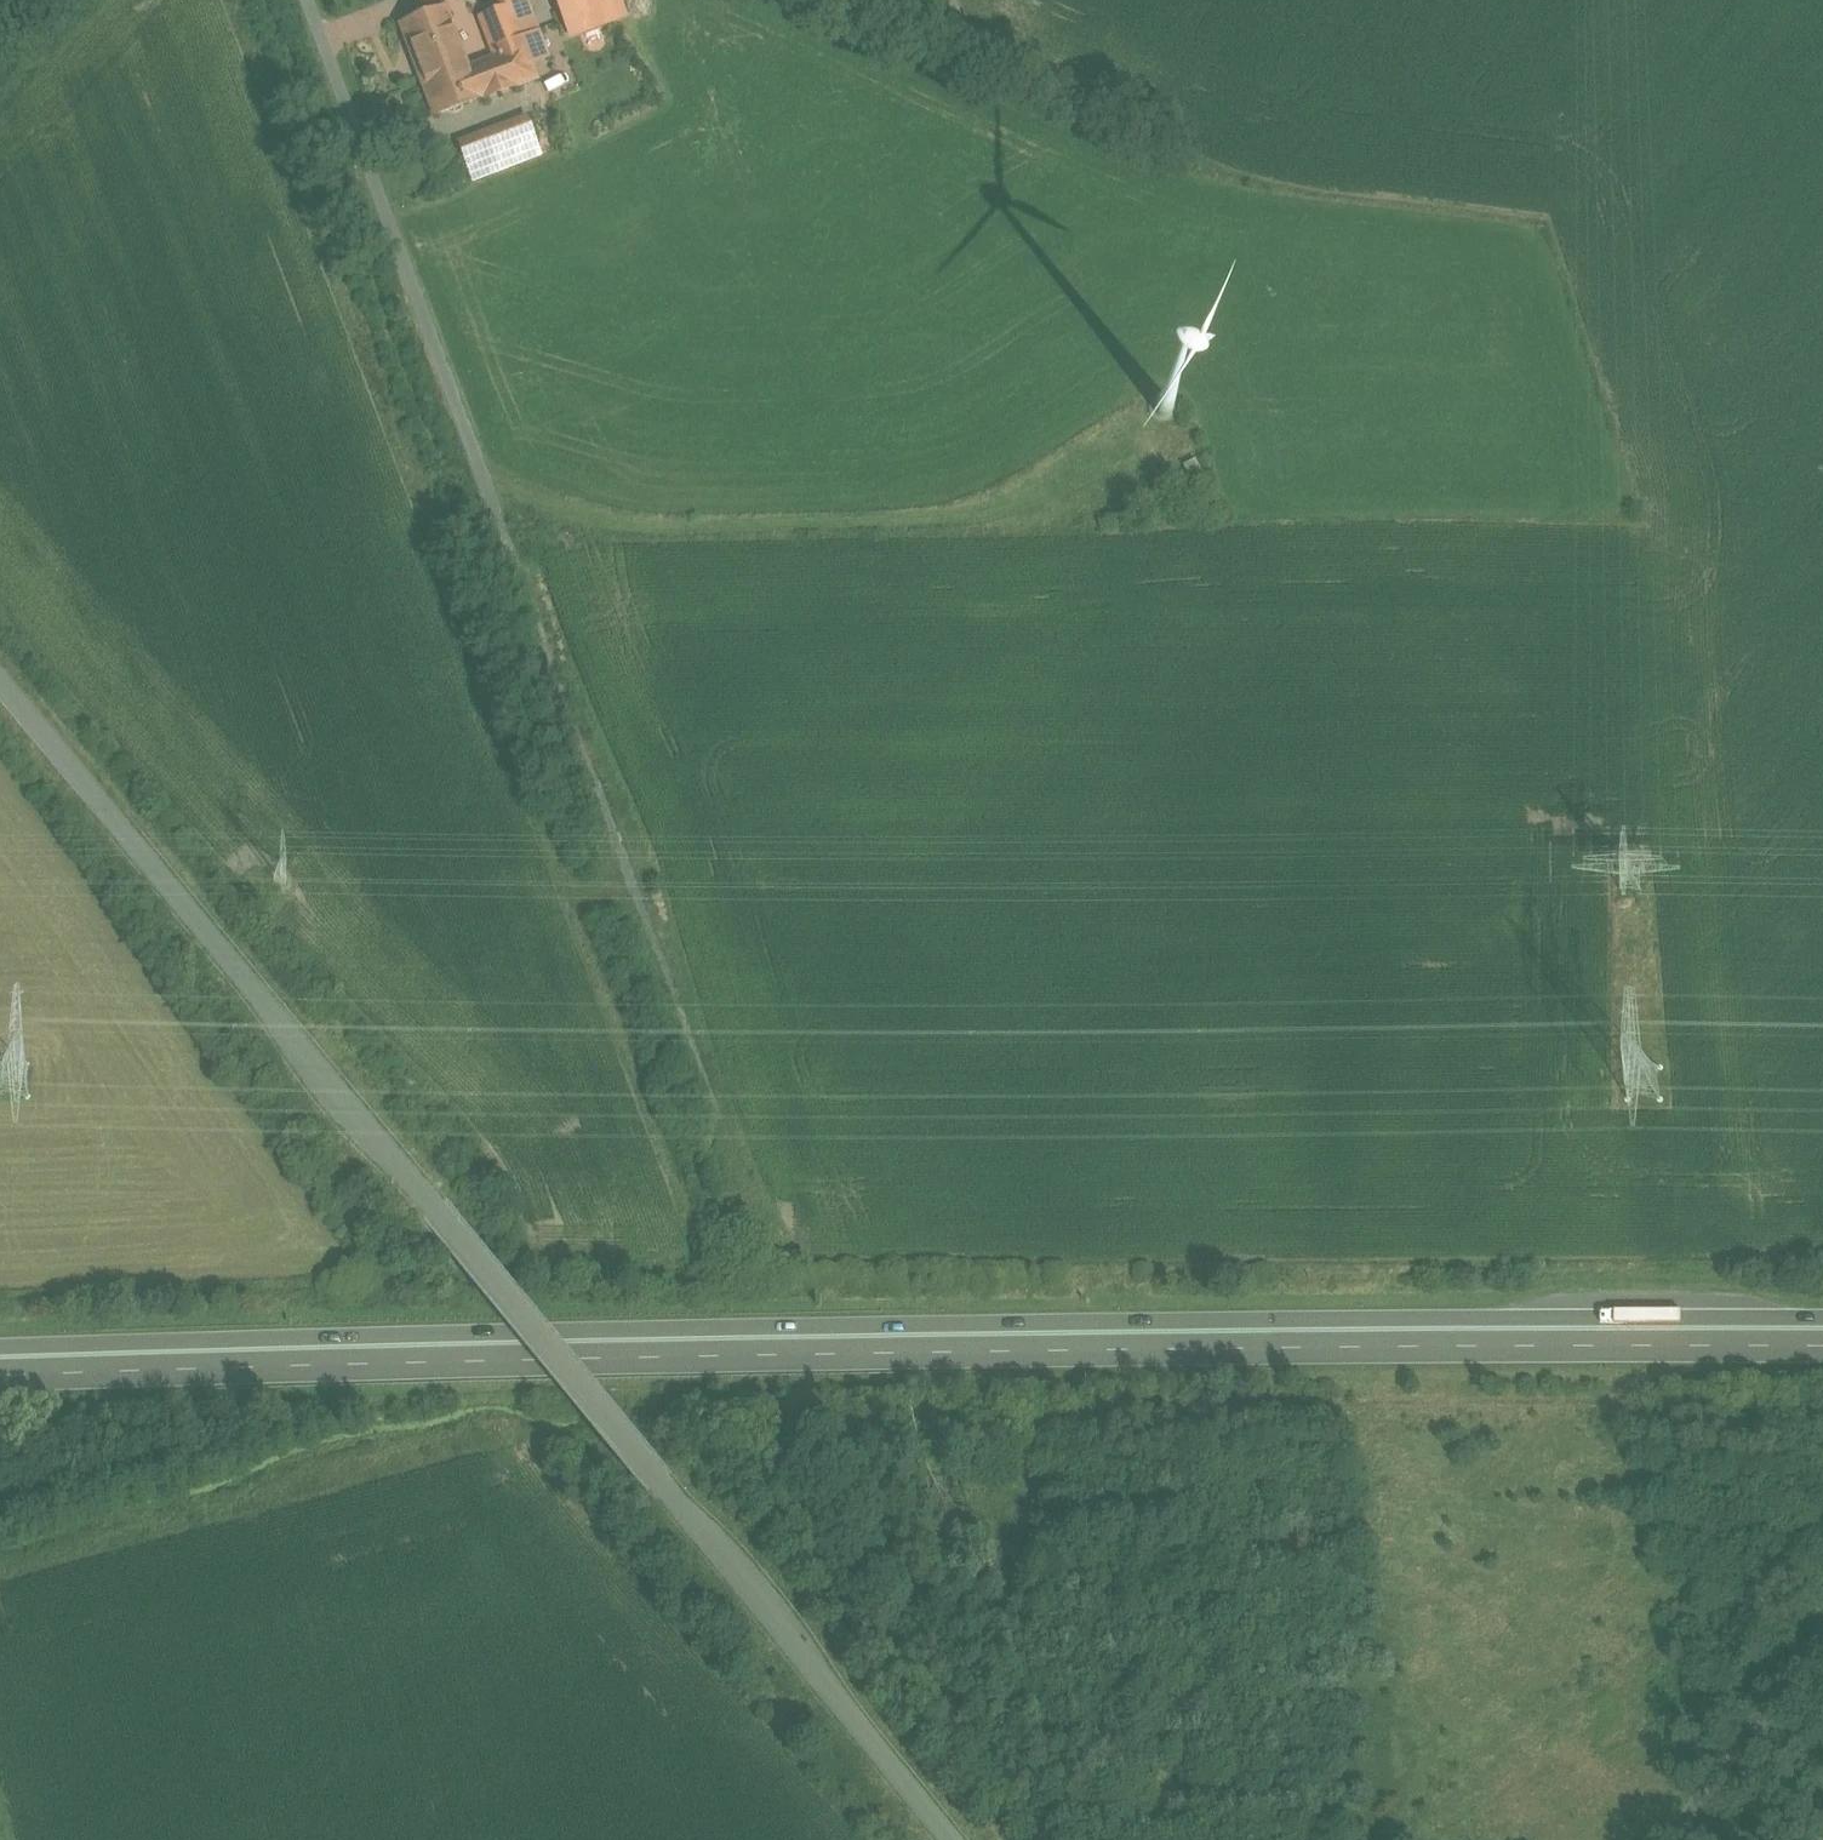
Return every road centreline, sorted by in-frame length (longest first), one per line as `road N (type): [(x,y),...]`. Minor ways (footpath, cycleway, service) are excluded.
road 1 (trunk): [(0,1371),(1489,1330),(1822,1332)]
road 2 (unclassified): [(952,1839),(759,1593),(447,1230),(0,674)]
road 3 (track): [(327,0),(787,1231)]
road 4 (unclassified): [(1822,1641),(1672,1839)]

